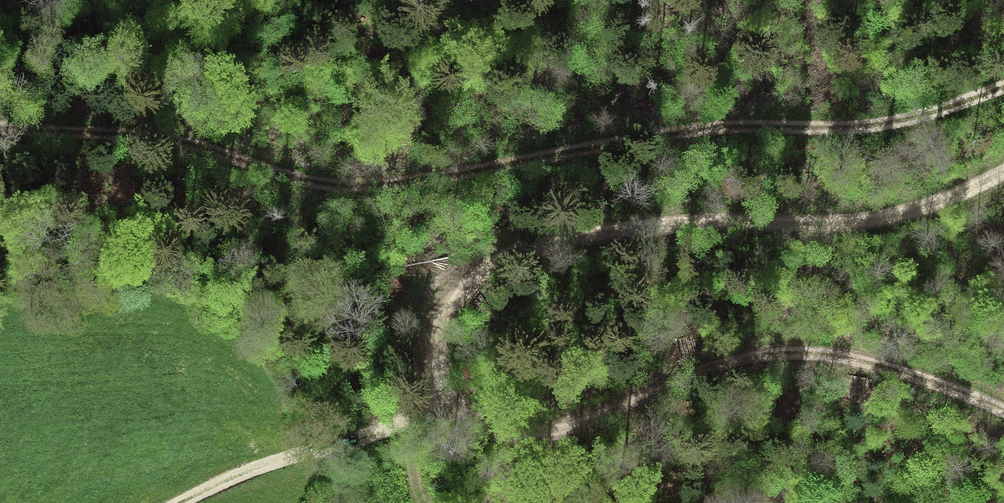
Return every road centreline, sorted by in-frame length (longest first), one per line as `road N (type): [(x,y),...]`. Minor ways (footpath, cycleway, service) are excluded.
road 1 (track): [(0,127),(138,136),(319,185),(351,186),(682,131),(855,126),(1003,86)]
road 2 (track): [(1003,173),(882,219),(655,223),(538,244),(499,261),(446,310),(433,368),(442,398)]
road 3 (track): [(442,398),(490,426),(548,430),(729,361),(839,352),(972,394),(1003,413)]
road 4 (track): [(442,398),(402,422),(244,472),(186,502)]

